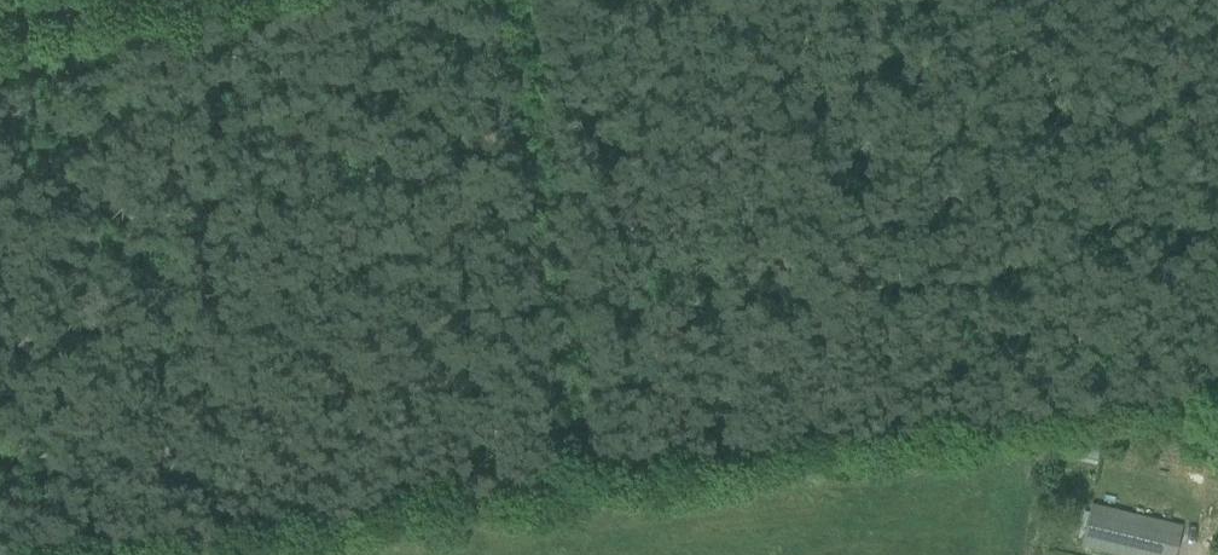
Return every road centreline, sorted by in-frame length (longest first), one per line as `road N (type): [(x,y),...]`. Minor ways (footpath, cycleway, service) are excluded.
road 1 (unclassified): [(0,23),(124,0)]

